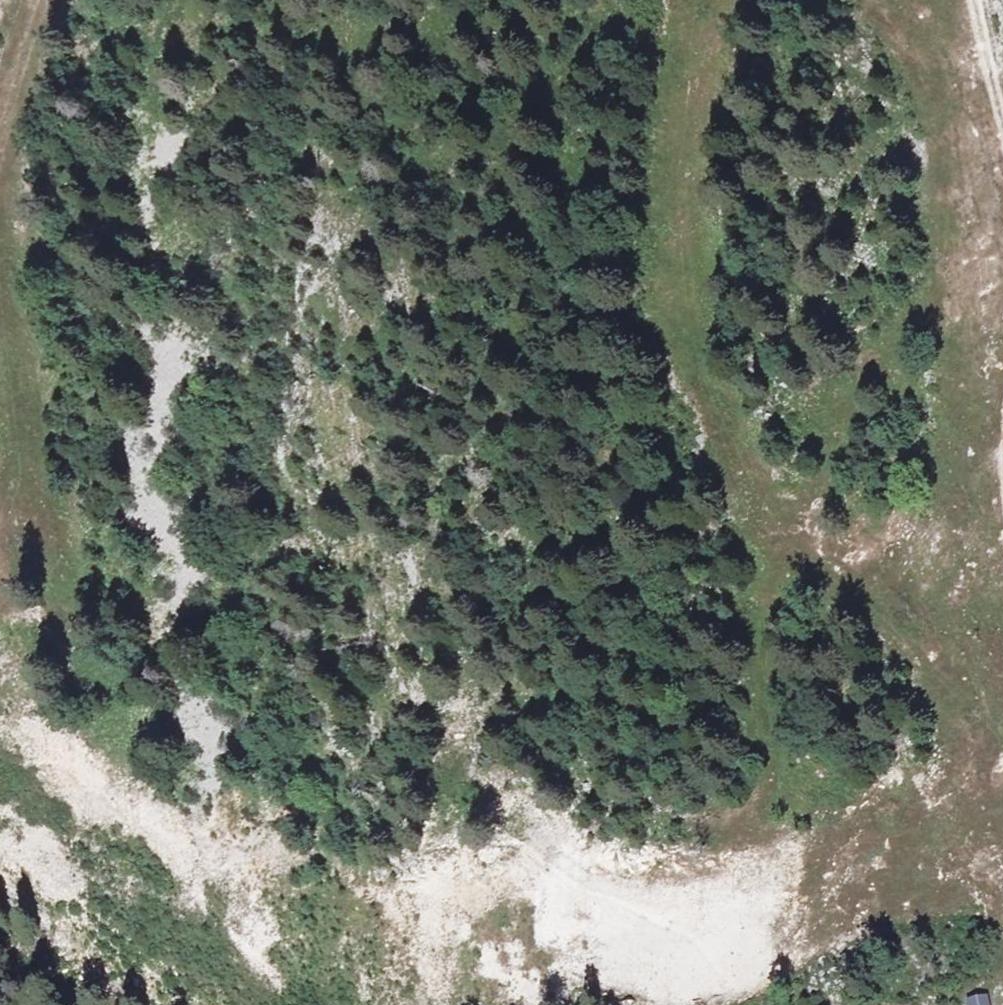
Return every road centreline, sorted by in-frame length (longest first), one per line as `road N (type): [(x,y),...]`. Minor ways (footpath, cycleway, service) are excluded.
road 1 (track): [(1002,126),(975,0)]

